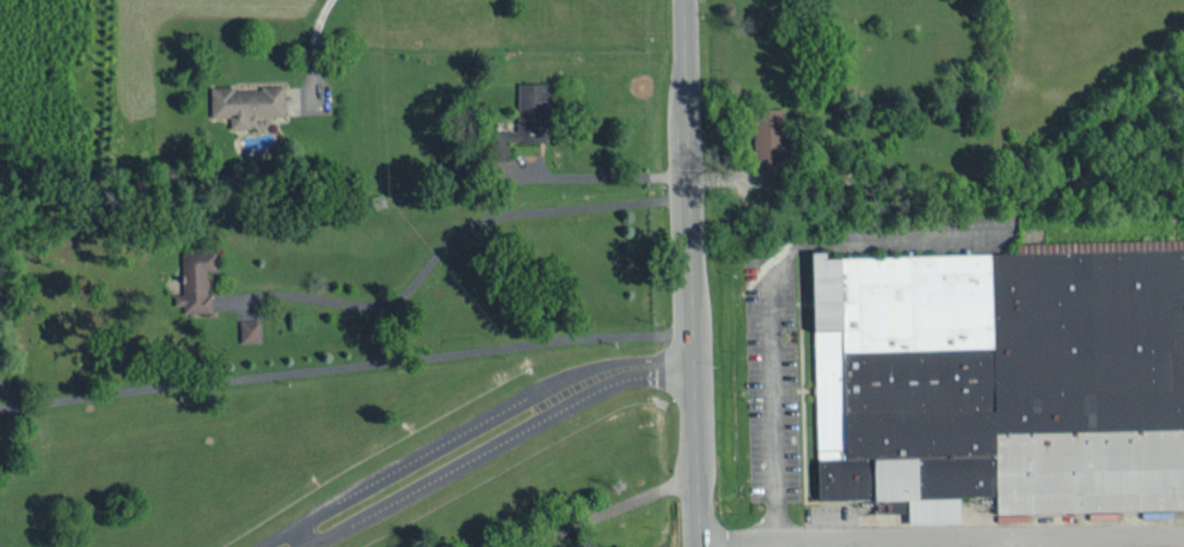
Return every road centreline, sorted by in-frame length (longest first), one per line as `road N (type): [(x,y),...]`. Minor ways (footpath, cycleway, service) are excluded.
road 1 (primary): [(695,546),(680,13)]
road 2 (residential): [(689,375),(615,377),(565,389),(288,546)]

